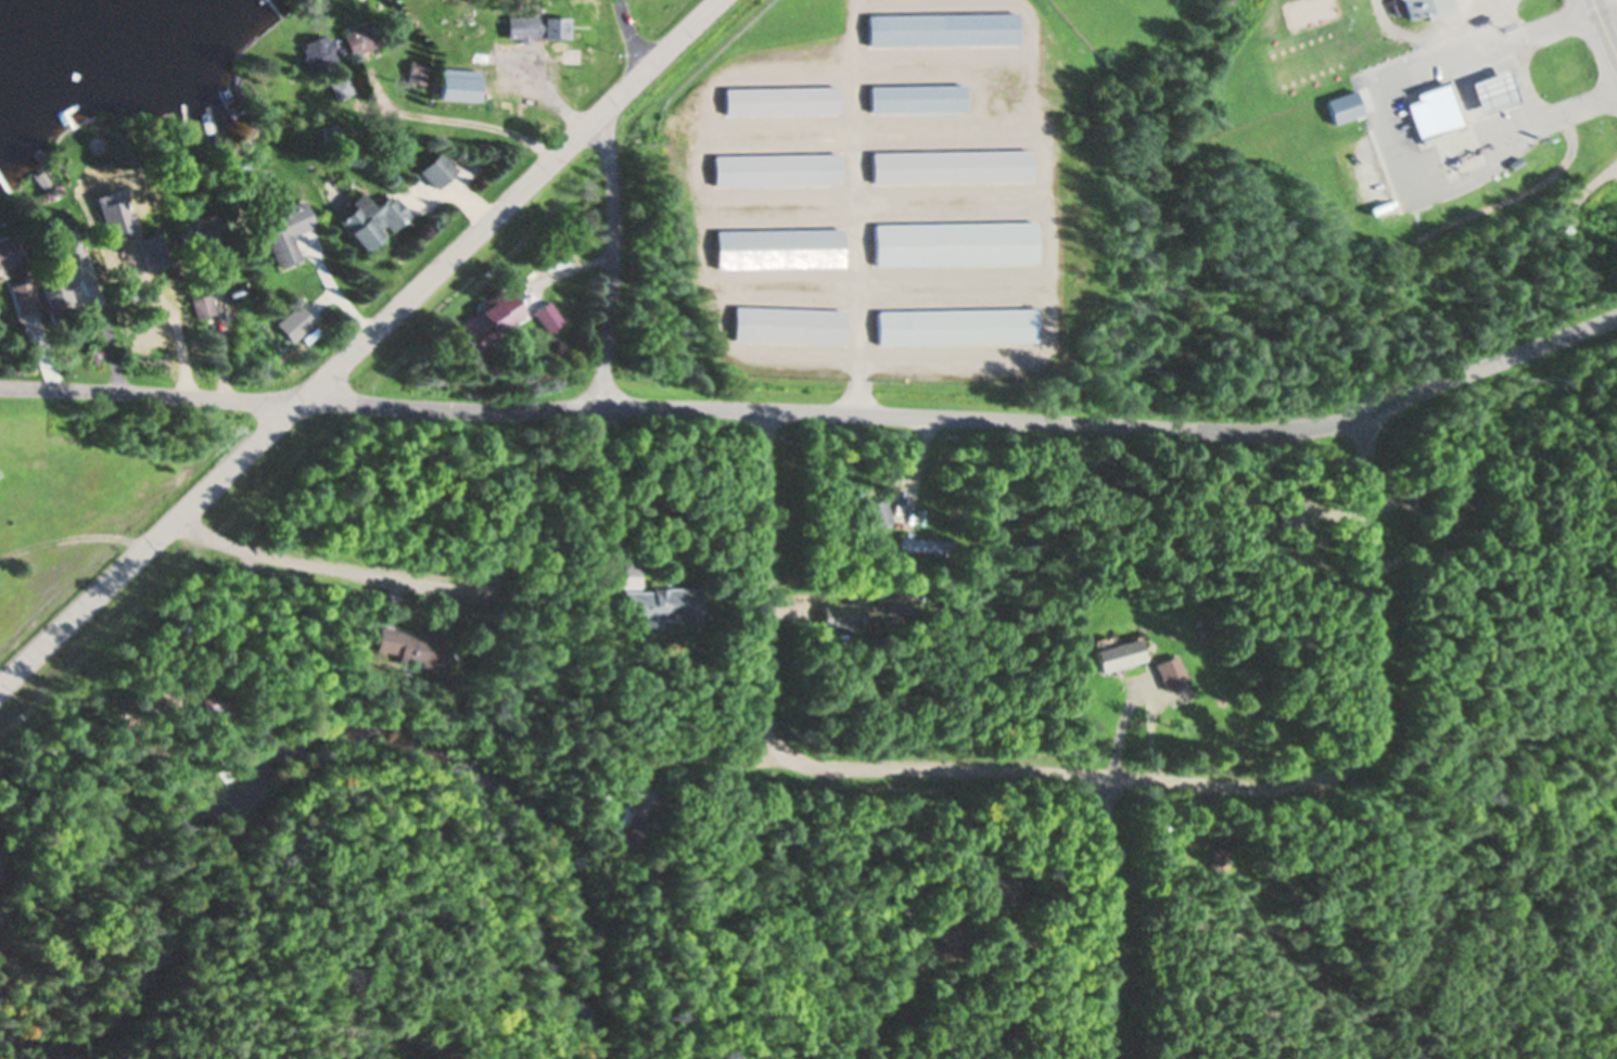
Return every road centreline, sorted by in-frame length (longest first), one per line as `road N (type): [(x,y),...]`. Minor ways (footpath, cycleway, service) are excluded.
road 1 (residential): [(293,403),(757,408),(1302,428),(1616,316)]
road 2 (residential): [(757,408),(759,697),(771,739),(798,762),(1296,789),(1346,771),(1371,726),(1363,411)]
road 3 (tertiary): [(0,680),(599,114),(709,0)]
road 4 (residential): [(168,520),(213,544),(480,596)]
road 5 (residential): [(0,387),(293,403)]
road 6 (residential): [(593,405),(612,255),(599,114)]
road 7 (residential): [(1099,777),(1099,1058)]

